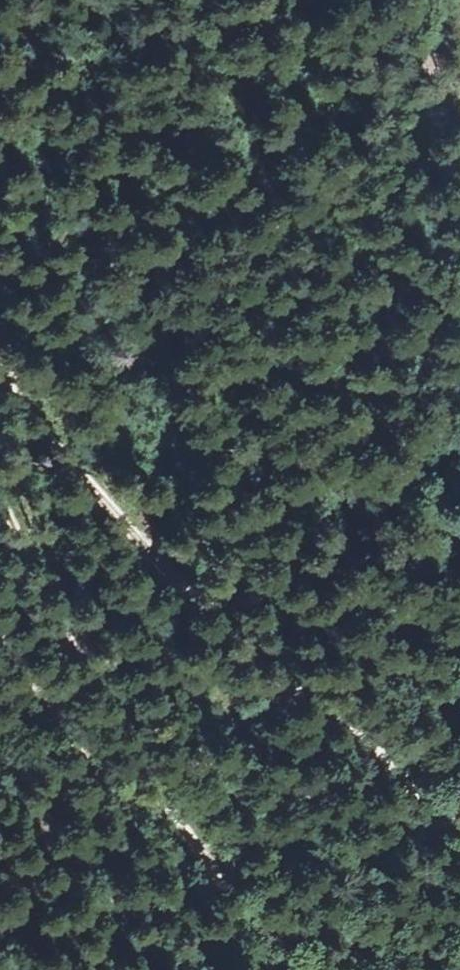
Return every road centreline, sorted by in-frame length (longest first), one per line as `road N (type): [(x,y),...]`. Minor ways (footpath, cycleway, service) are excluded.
road 1 (track): [(459,825),(173,570),(0,369)]
road 2 (track): [(0,485),(68,630),(226,894),(281,969)]
road 3 (track): [(0,642),(50,716),(119,793),(179,816)]

